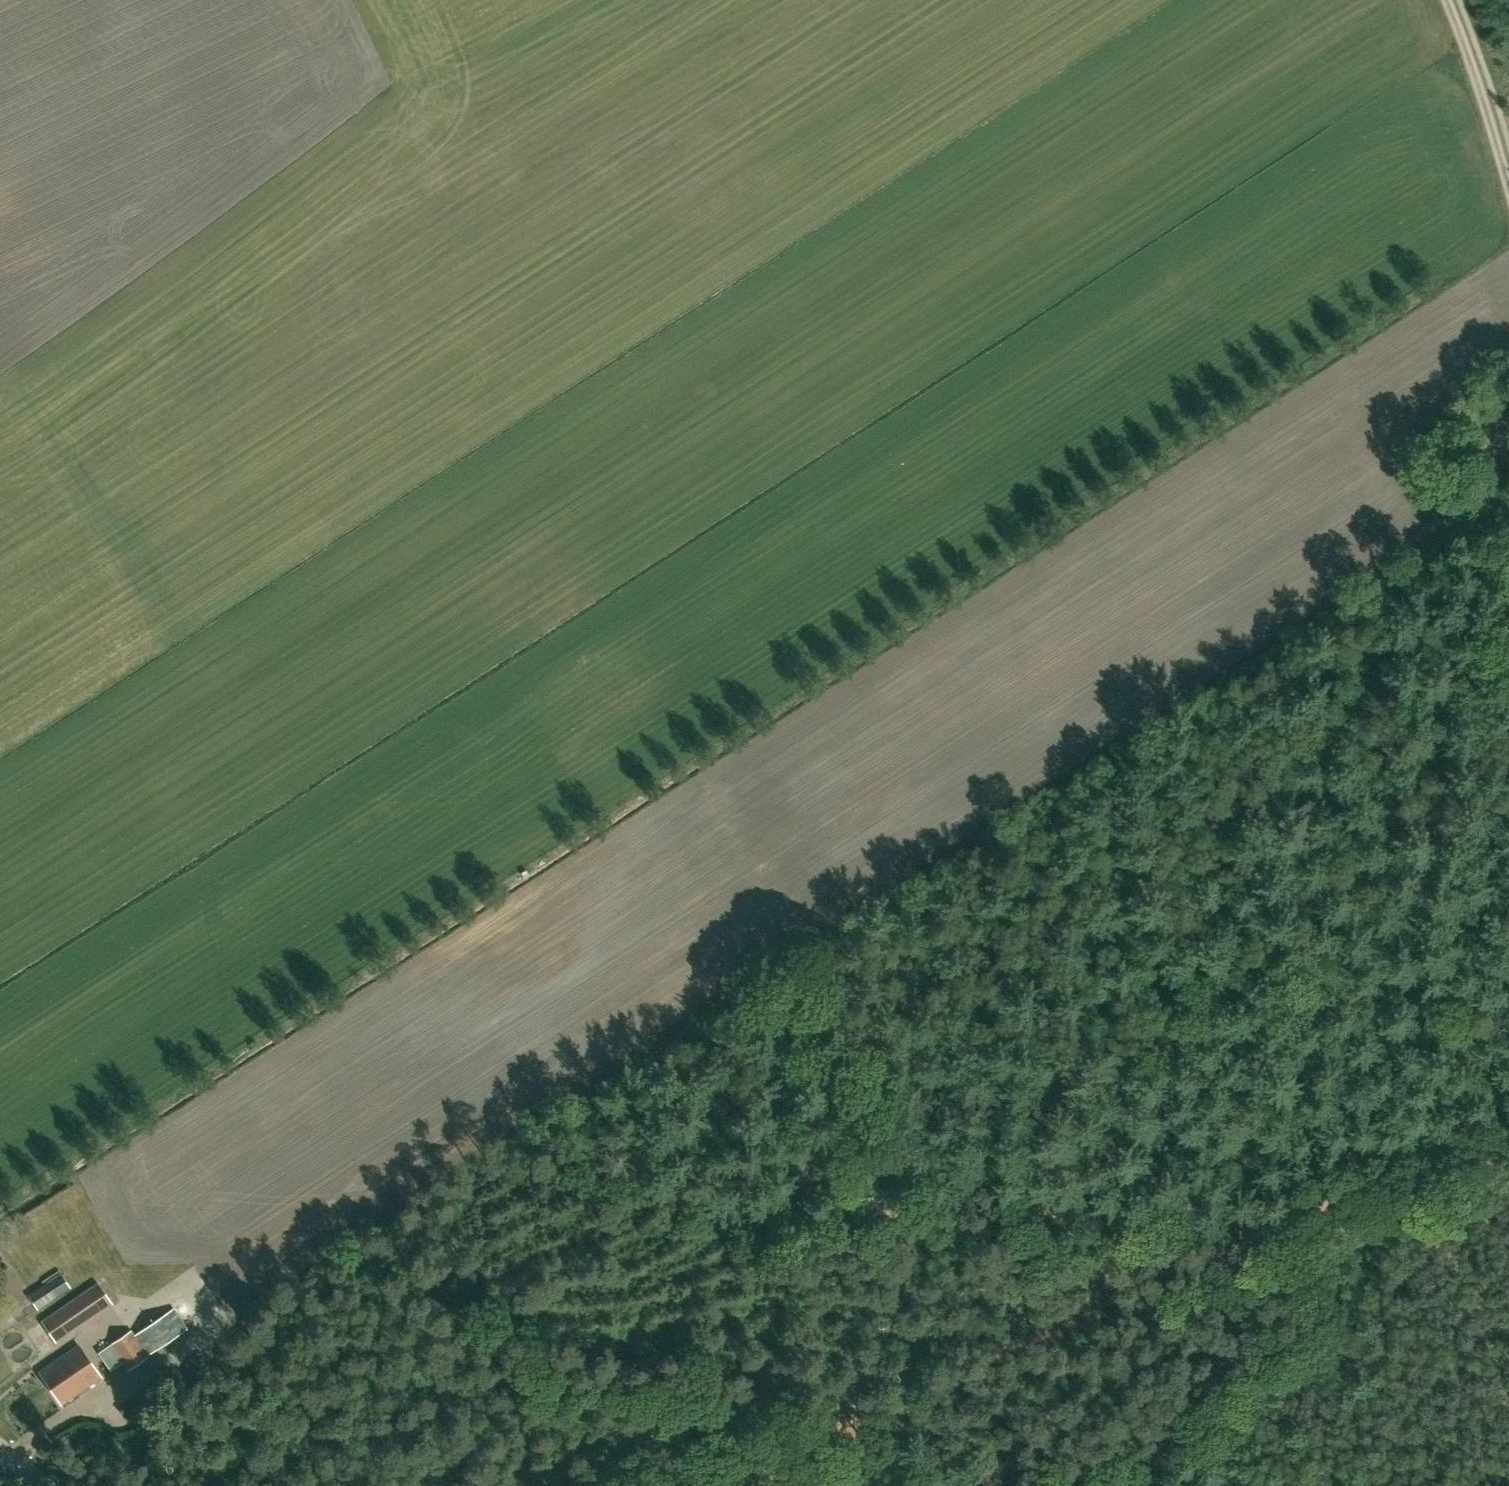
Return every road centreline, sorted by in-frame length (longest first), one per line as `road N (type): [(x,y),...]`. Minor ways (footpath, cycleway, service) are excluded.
road 1 (track): [(1508,176),(1448,0)]

